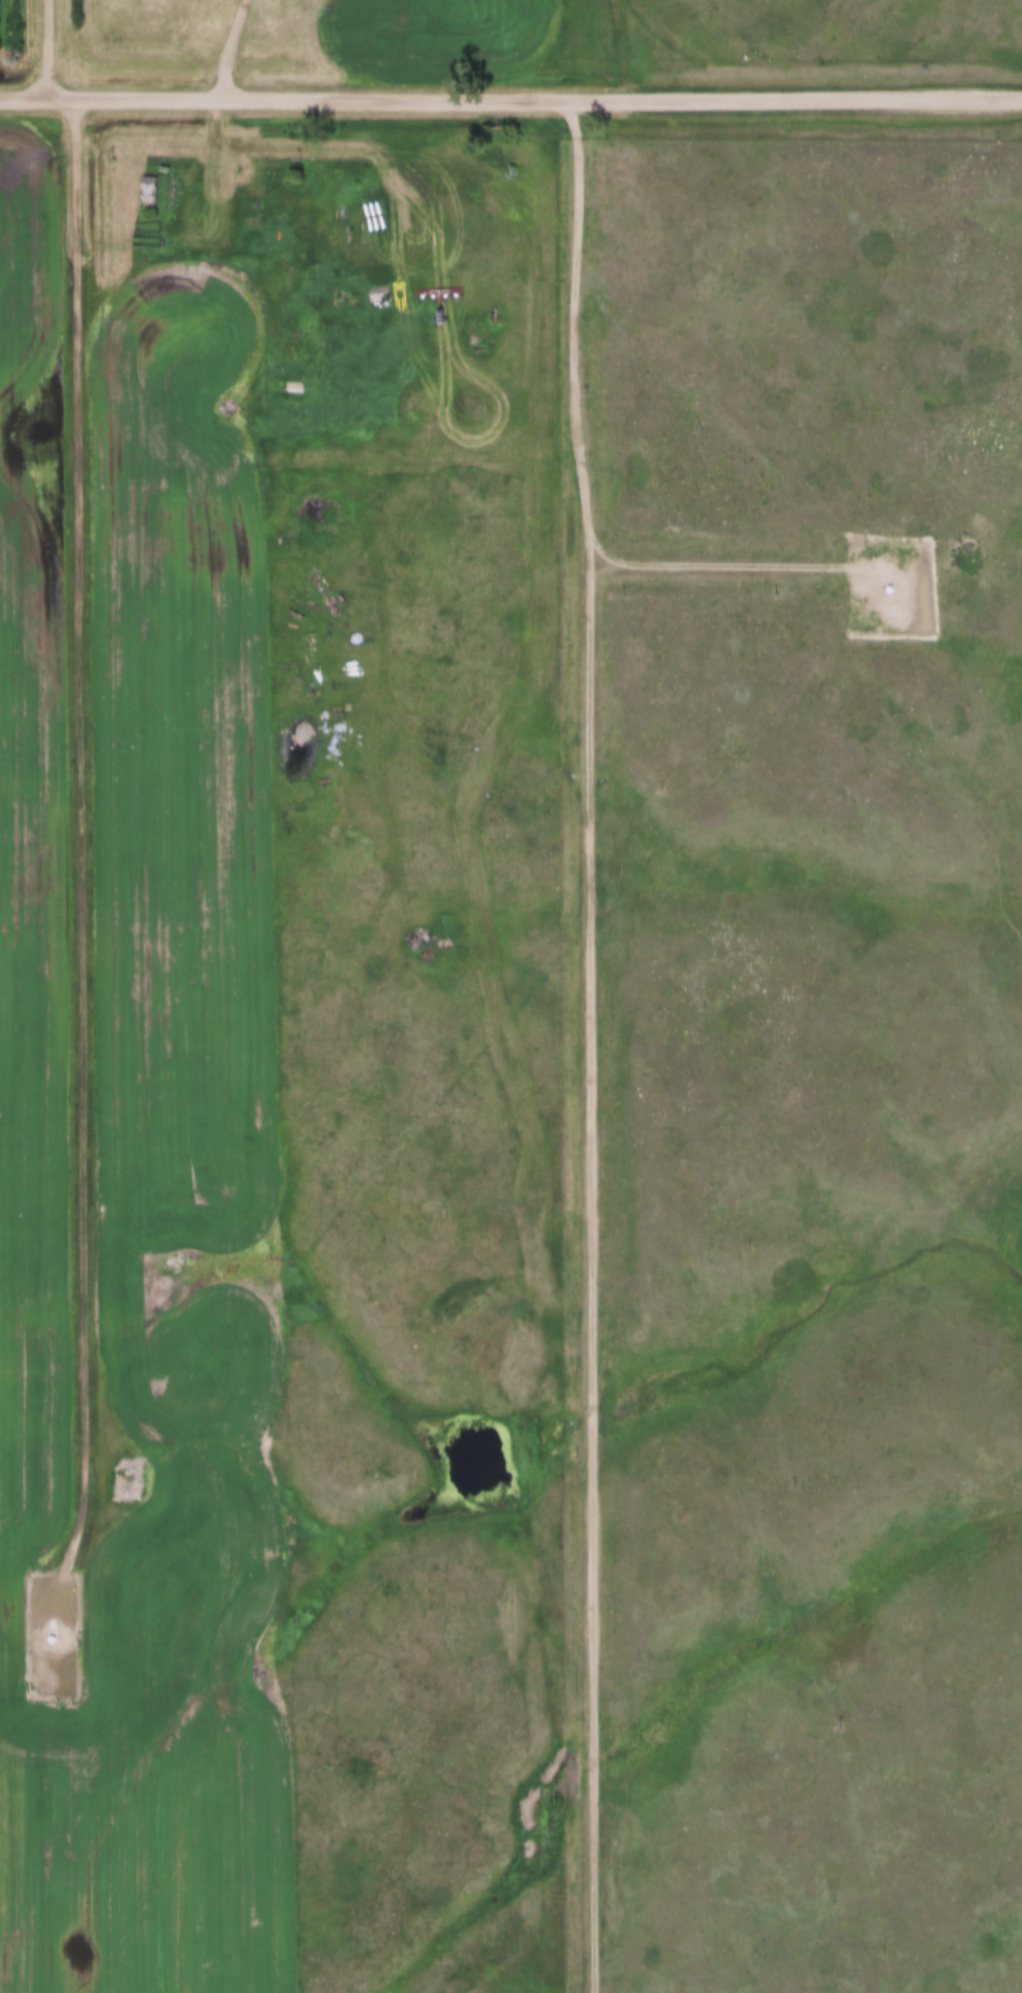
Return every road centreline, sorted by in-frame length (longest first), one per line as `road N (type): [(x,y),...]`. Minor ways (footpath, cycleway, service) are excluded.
road 1 (residential): [(1021,94),(0,91)]

